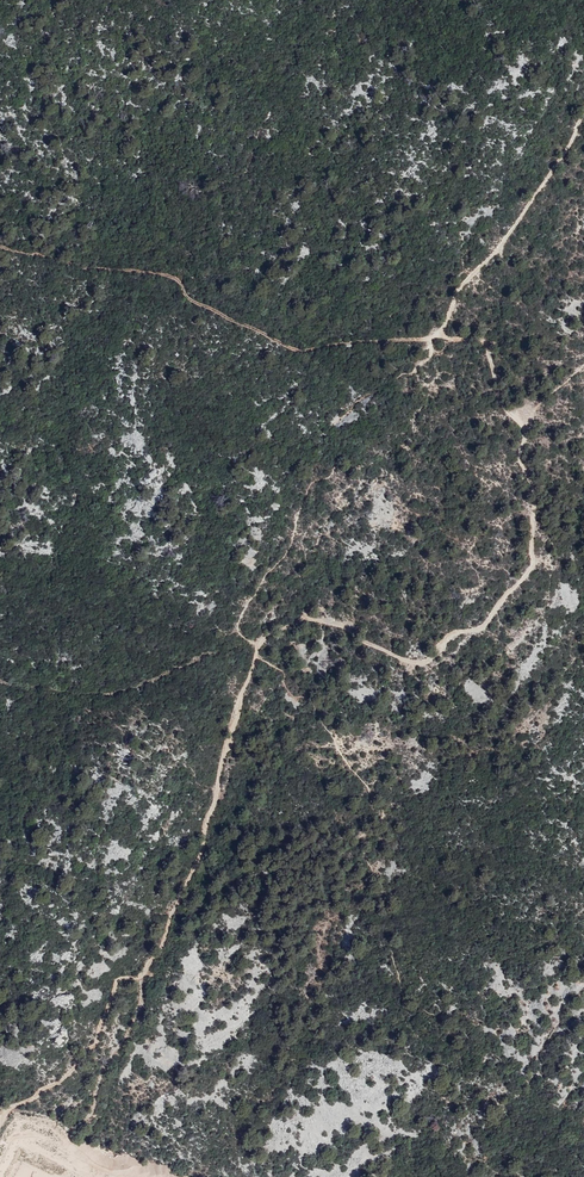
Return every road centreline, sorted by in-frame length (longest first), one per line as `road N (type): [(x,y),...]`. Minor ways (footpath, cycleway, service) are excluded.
road 1 (track): [(257,645),(197,866),(171,909),(161,948),(137,978),(142,1002),(132,1028),(104,1064),(82,1122)]
road 2 (track): [(437,334),(292,348),(193,302),(180,280),(161,274),(84,272),(73,262),(0,248)]
road 3 (track): [(257,645),(301,621),(323,619),(415,664),(450,635),(487,622),(532,562),(535,511),(519,458),(522,435)]
road 4 (track): [(522,435),(496,400),(487,356),(473,341),(437,334),(458,292),(520,227),(583,131)]
road 5 (track): [(0,1126),(11,1106),(74,1068),(114,980),(137,978)]

